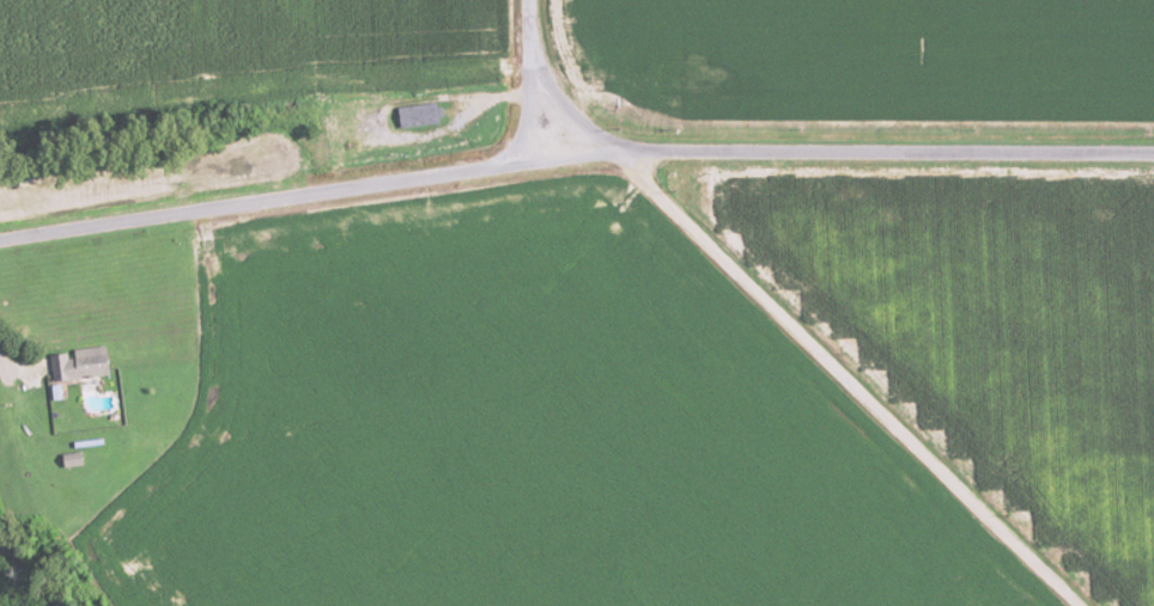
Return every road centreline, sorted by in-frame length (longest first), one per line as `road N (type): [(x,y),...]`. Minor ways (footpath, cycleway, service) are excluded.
road 1 (tertiary): [(502,166),(710,149),(1153,154)]
road 2 (tertiary): [(0,239),(502,166)]
road 3 (tertiary): [(502,166),(527,94),(527,0)]
road 4 (residential): [(527,49),(548,87),(619,153)]

